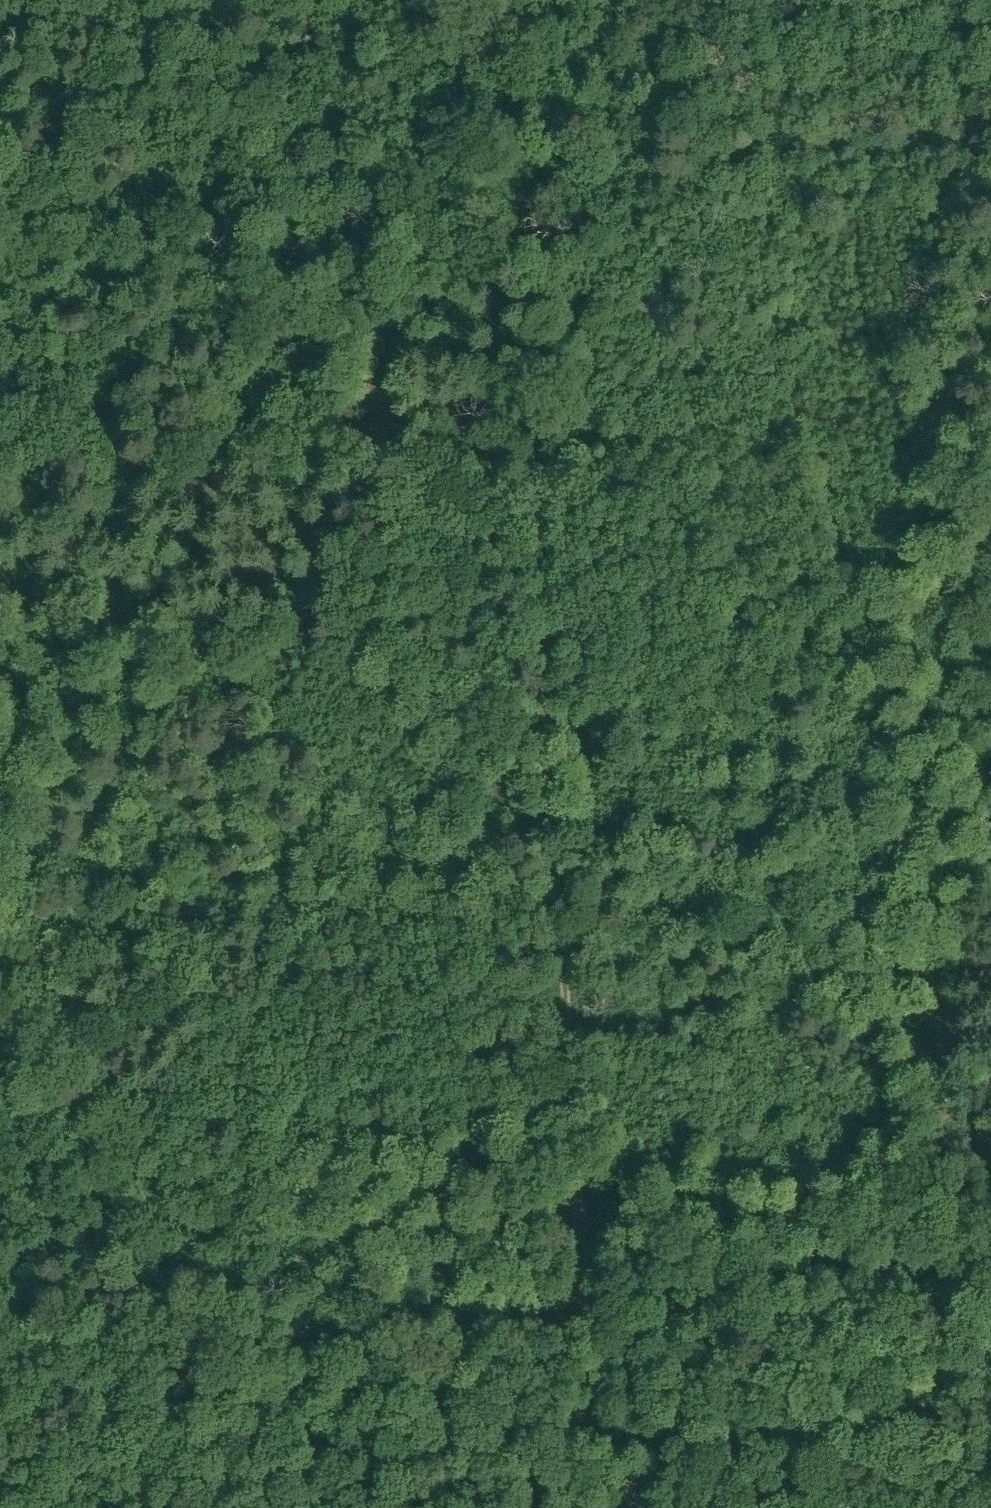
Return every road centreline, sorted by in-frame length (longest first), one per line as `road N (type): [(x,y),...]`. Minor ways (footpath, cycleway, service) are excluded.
road 1 (track): [(635,1507),(576,1286),(562,953),(493,0)]
road 2 (track): [(990,1238),(0,1354)]

